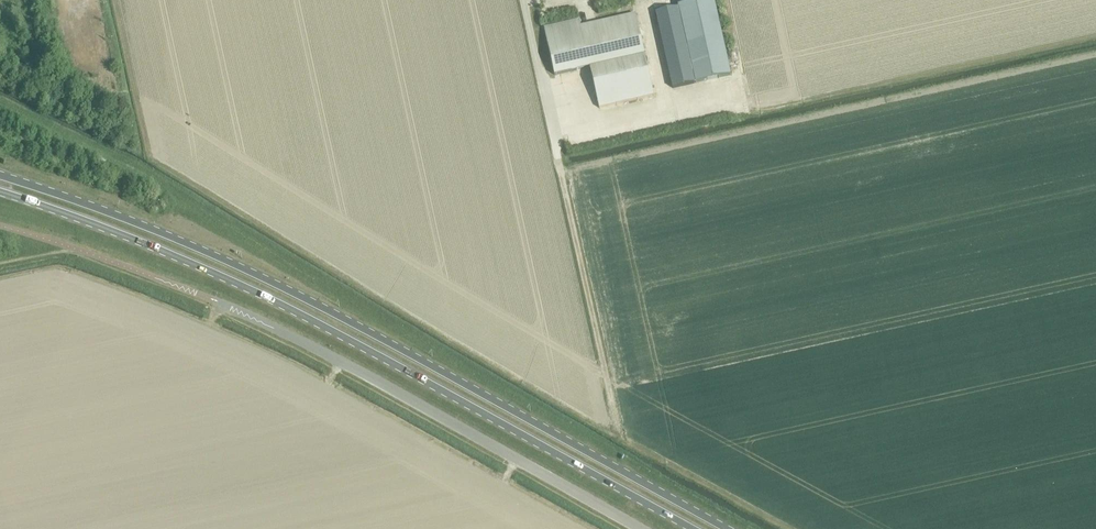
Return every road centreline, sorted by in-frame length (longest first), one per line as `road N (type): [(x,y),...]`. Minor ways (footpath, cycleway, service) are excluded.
road 1 (primary): [(725,528),(213,253),(0,175)]
road 2 (primary): [(0,194),(102,227),(294,311),(693,528)]
road 3 (unclassified): [(639,528),(217,301)]
road 4 (track): [(558,159),(615,423)]

